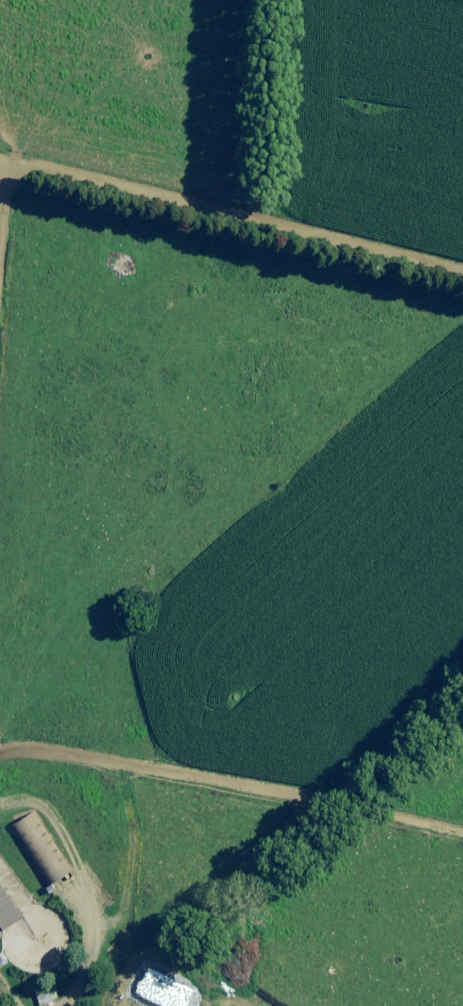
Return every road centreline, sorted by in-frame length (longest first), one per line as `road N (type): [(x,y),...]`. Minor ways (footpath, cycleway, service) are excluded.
road 1 (track): [(462,278),(0,162)]
road 2 (track): [(0,763),(16,757),(147,773),(462,844)]
road 3 (track): [(61,1005),(94,967),(85,885),(44,806),(0,806)]
road 4 (track): [(12,165),(0,290)]

